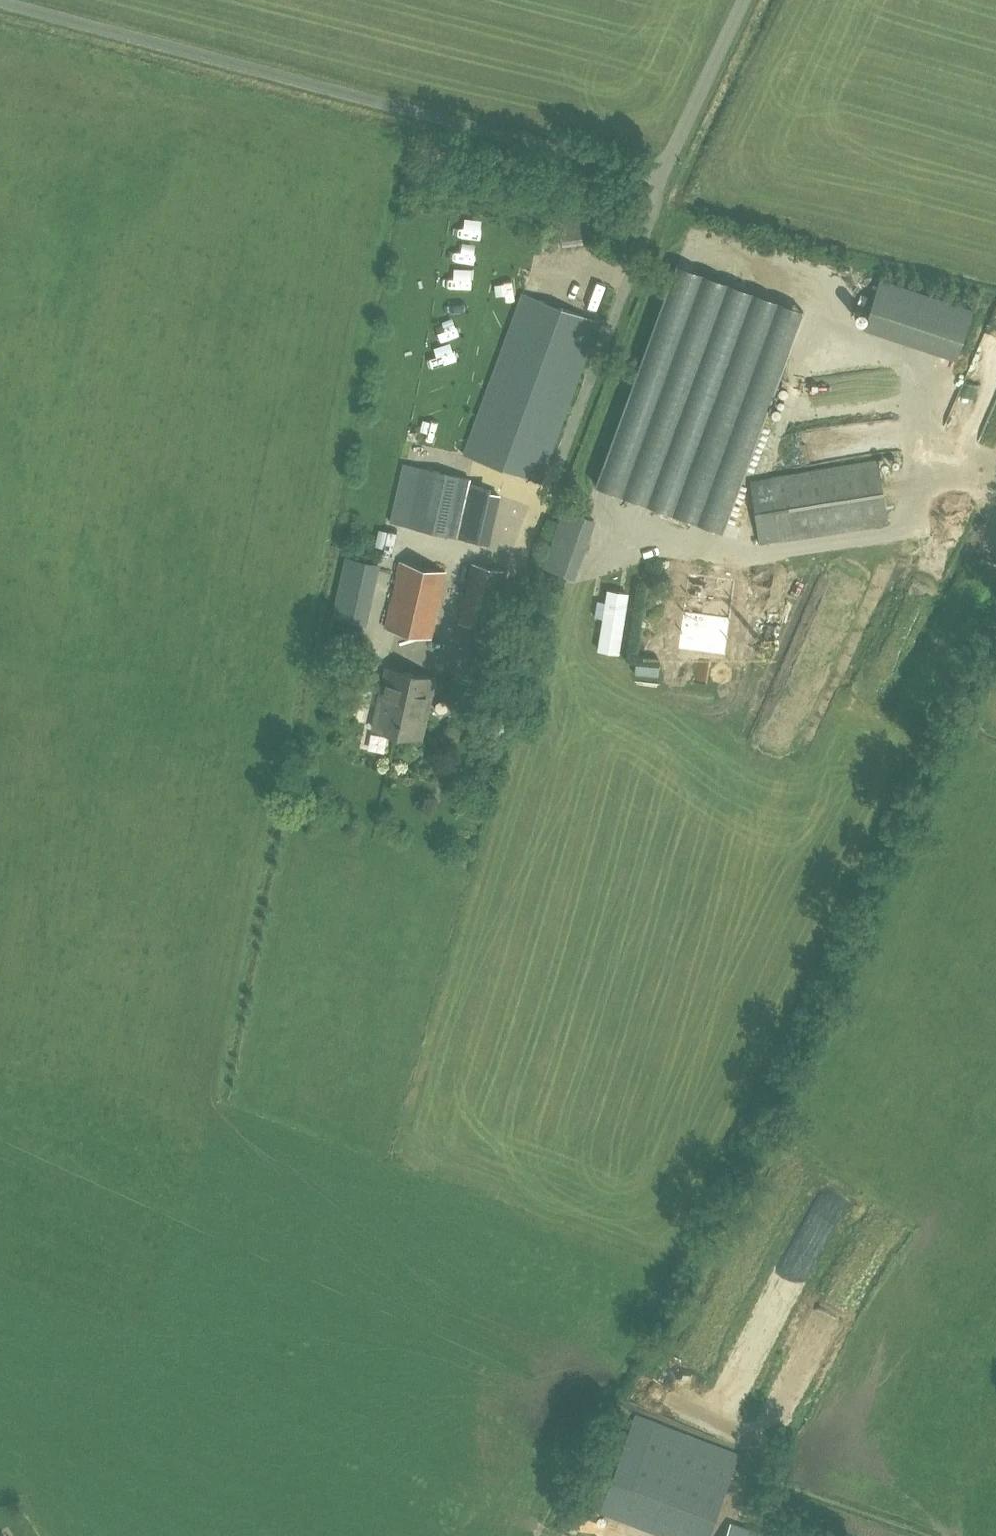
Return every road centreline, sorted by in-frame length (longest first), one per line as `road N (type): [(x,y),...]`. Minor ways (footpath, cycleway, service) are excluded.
road 1 (unclassified): [(650,180),(0,1)]
road 2 (unclassified): [(747,0),(665,172),(650,180)]

